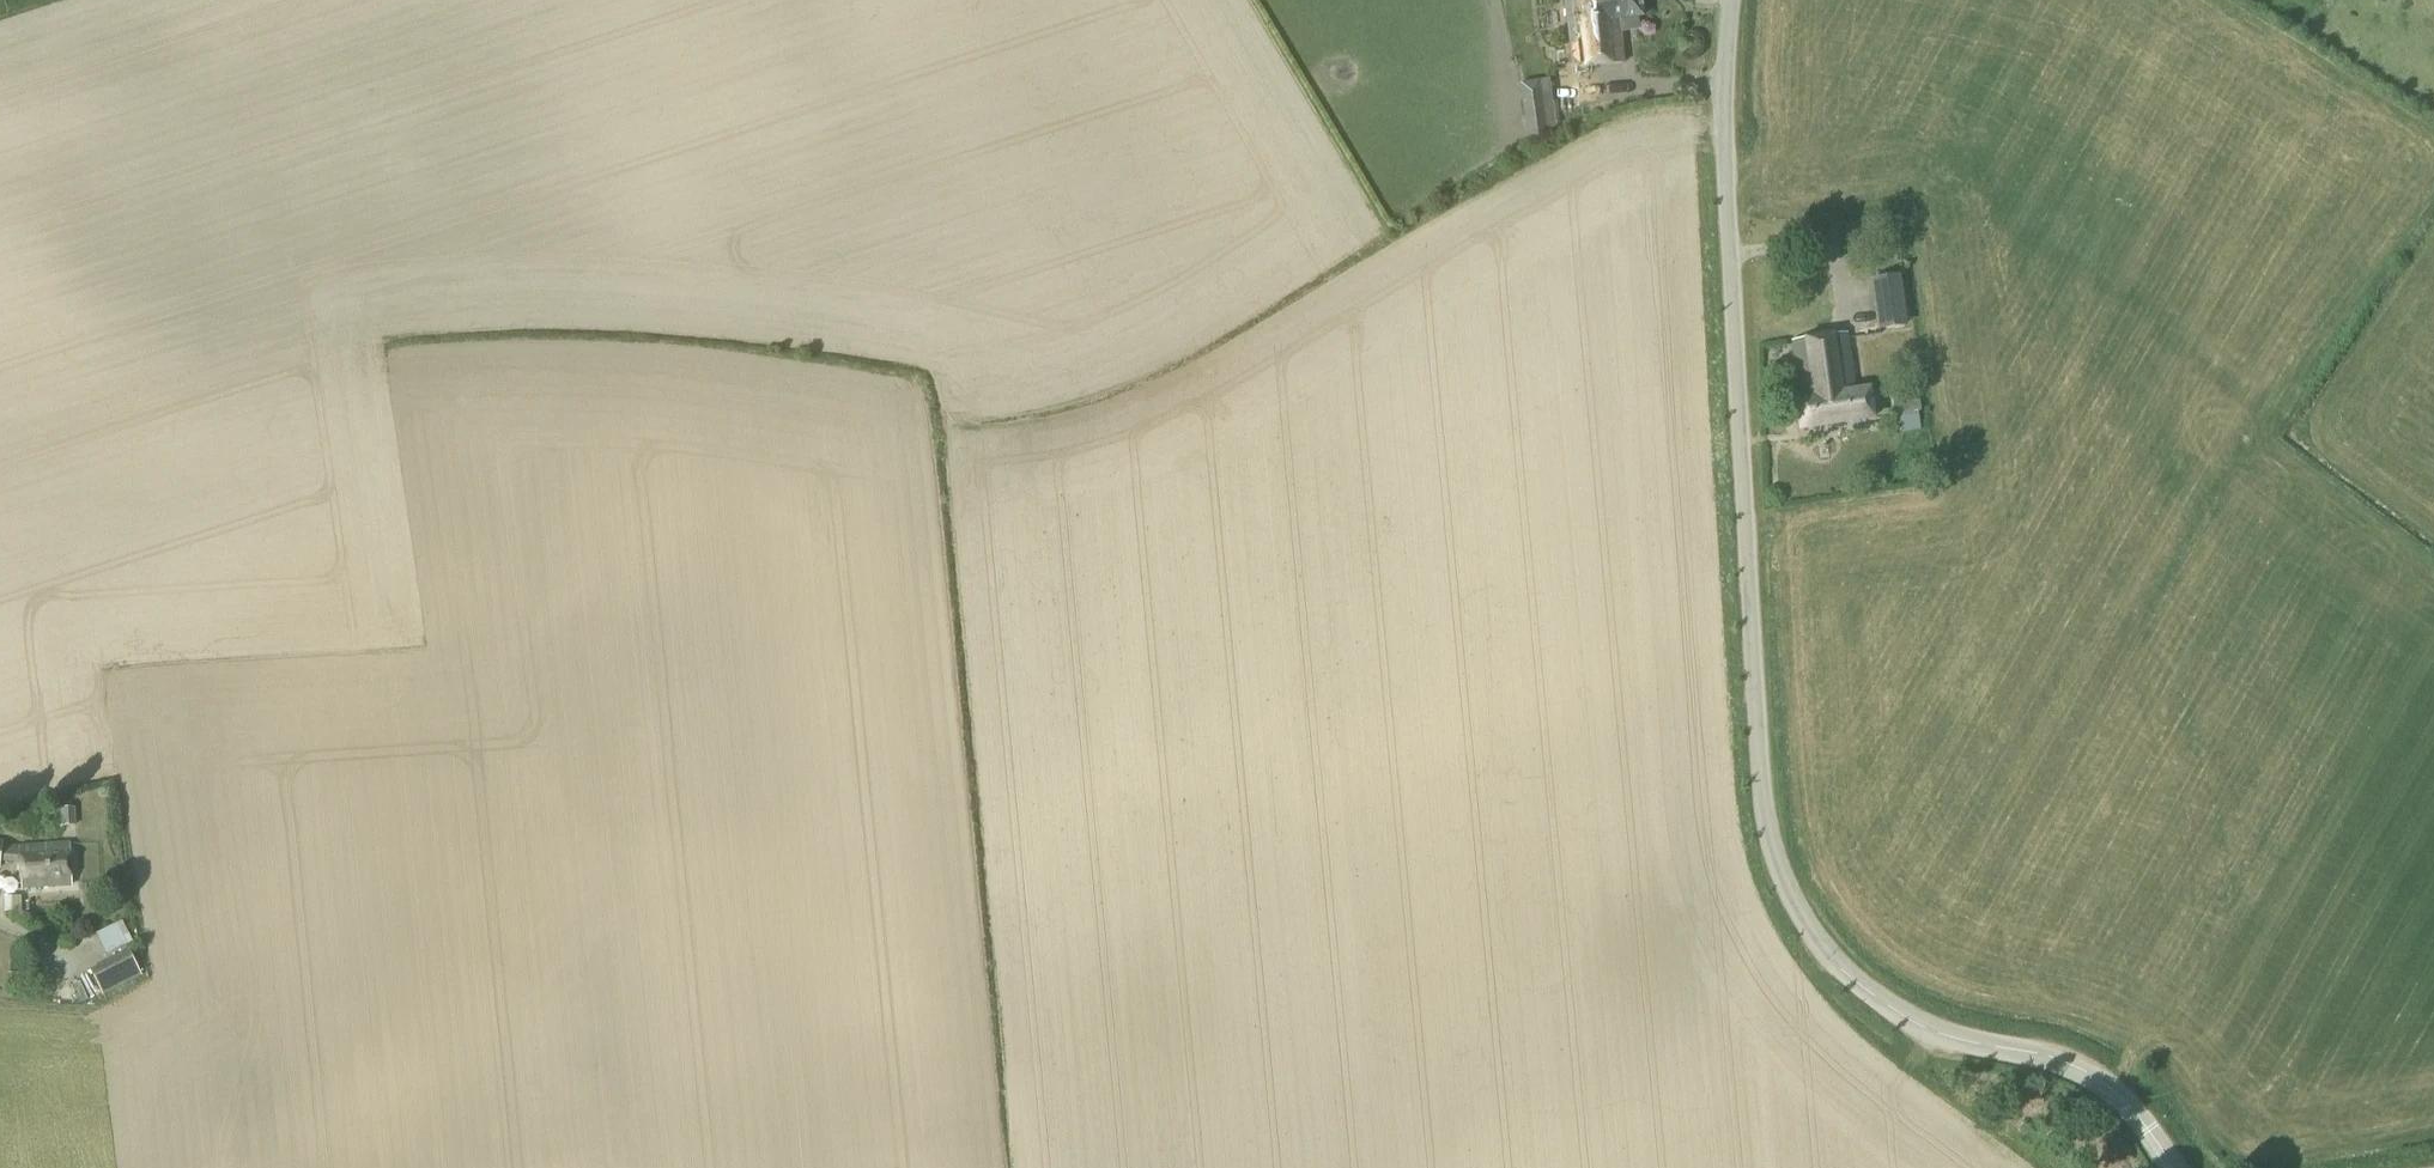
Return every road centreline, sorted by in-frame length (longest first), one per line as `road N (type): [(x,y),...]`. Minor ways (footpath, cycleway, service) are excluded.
road 1 (unclassified): [(2173,1167),(2139,1115),(2103,1081),(2048,1060),(1947,1040),(1869,1000),(1832,954),(1781,859),(1764,784),(1730,380),(1723,55),(1729,0)]

